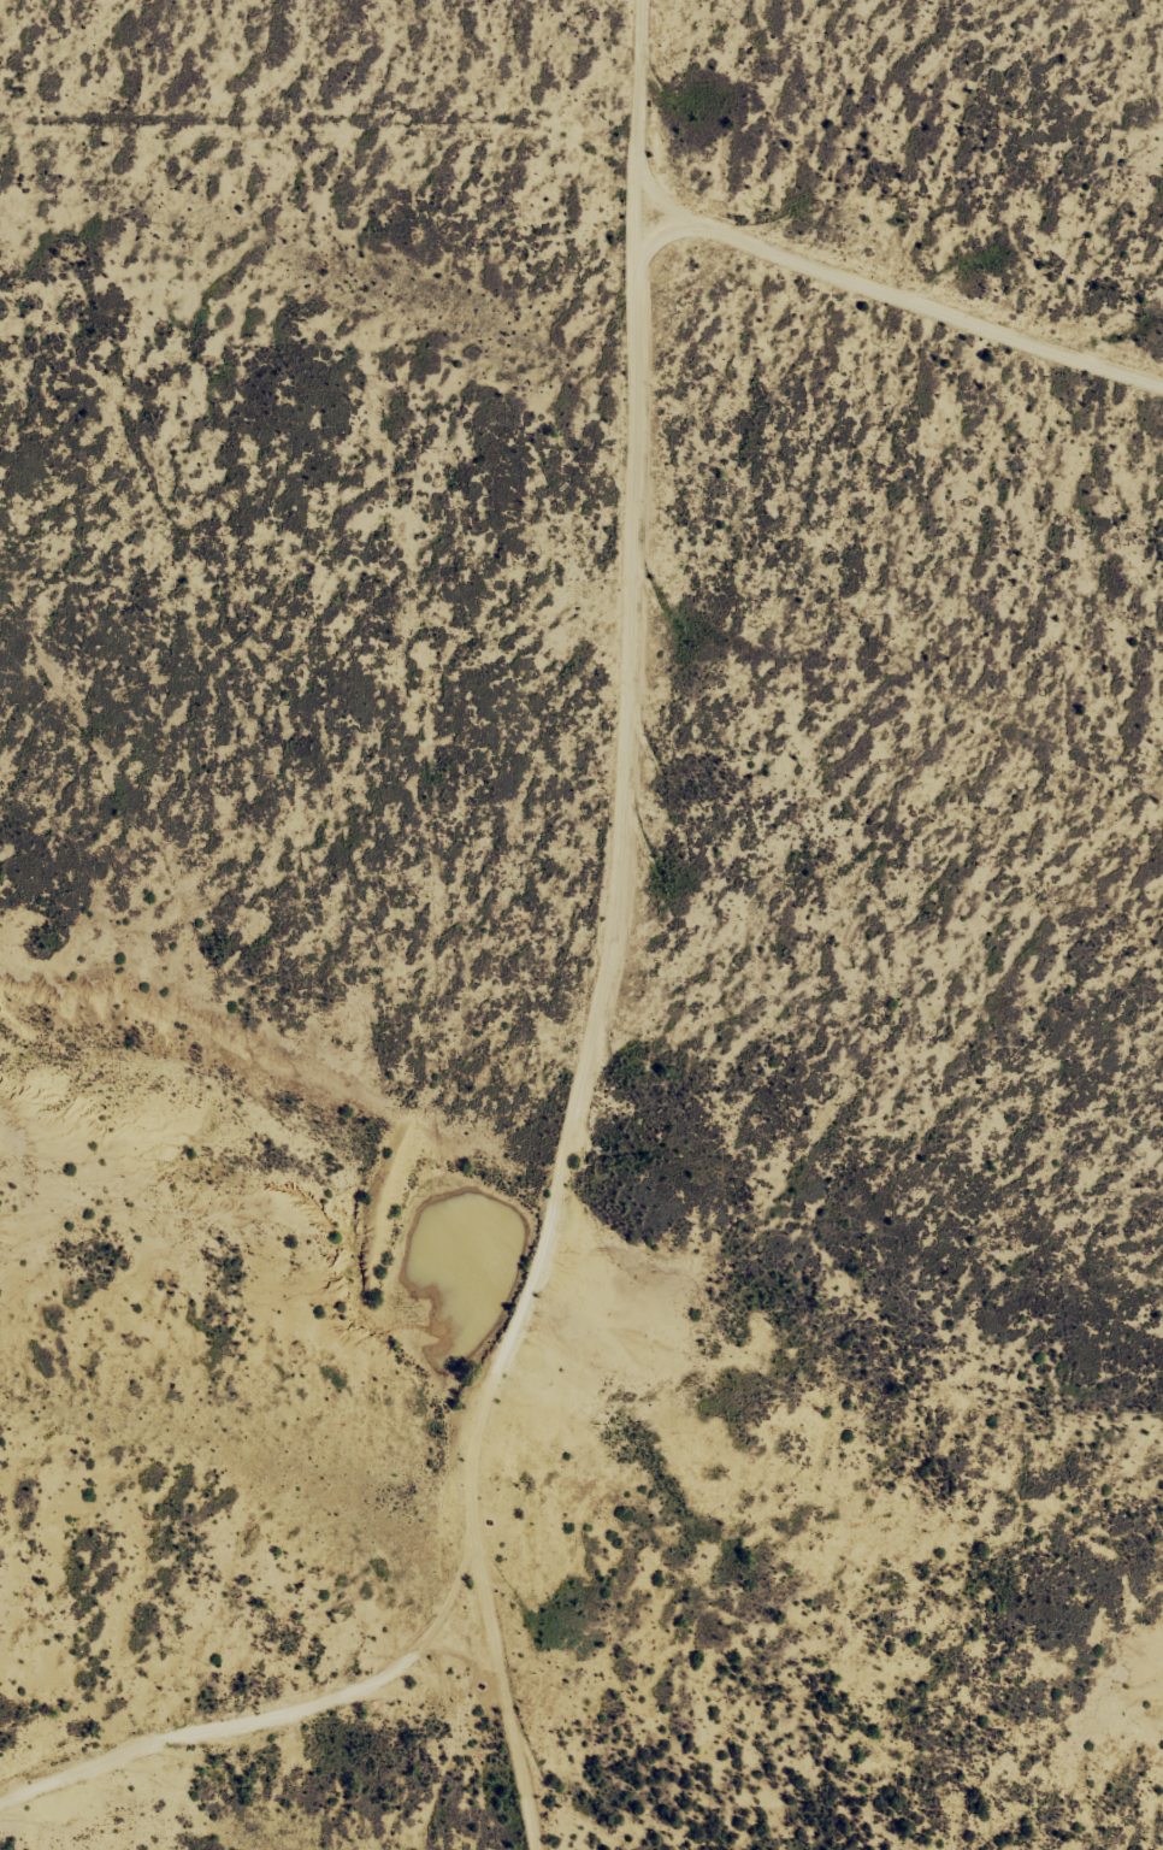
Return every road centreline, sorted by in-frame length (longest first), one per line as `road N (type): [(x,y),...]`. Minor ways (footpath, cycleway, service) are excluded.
road 1 (track): [(540,1849),(537,1787),(472,1662),(472,1507),(567,1162),(656,394),(644,179),(667,42),(660,0)]
road 2 (track): [(0,148),(372,137),(644,179)]
road 3 (residential): [(644,179),(857,304),(1162,393)]
road 4 (track): [(472,1662),(342,1733),(75,1804),(0,1835)]

